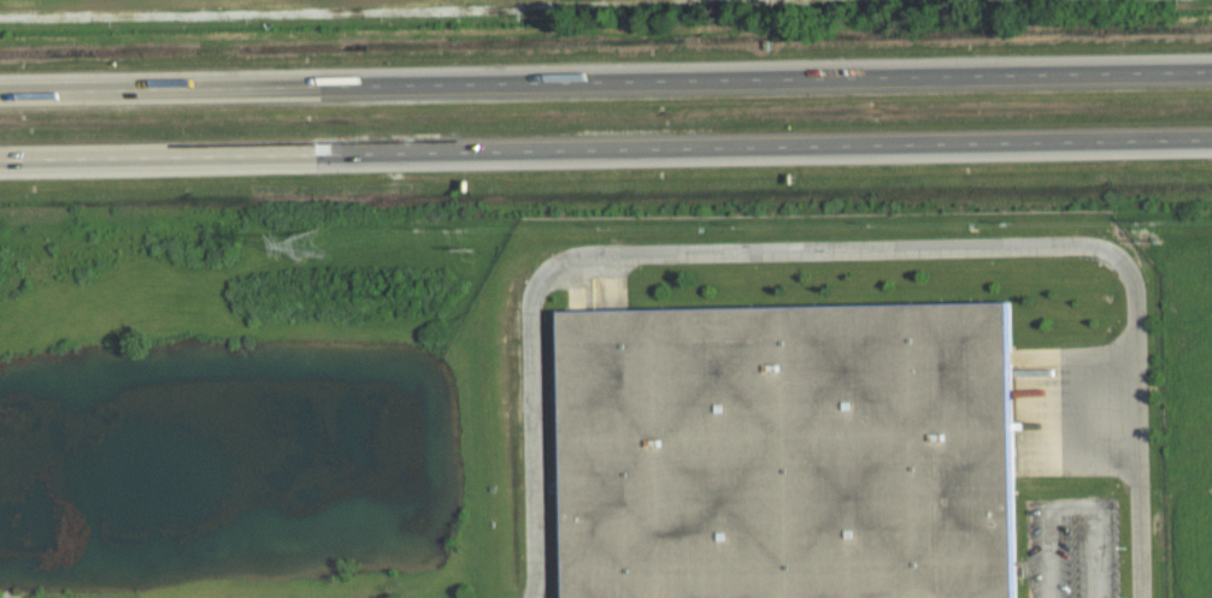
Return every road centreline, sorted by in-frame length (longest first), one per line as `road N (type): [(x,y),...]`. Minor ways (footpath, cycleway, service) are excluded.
road 1 (motorway): [(0,160),(1211,139)]
road 2 (motorway): [(1211,71),(0,92)]

